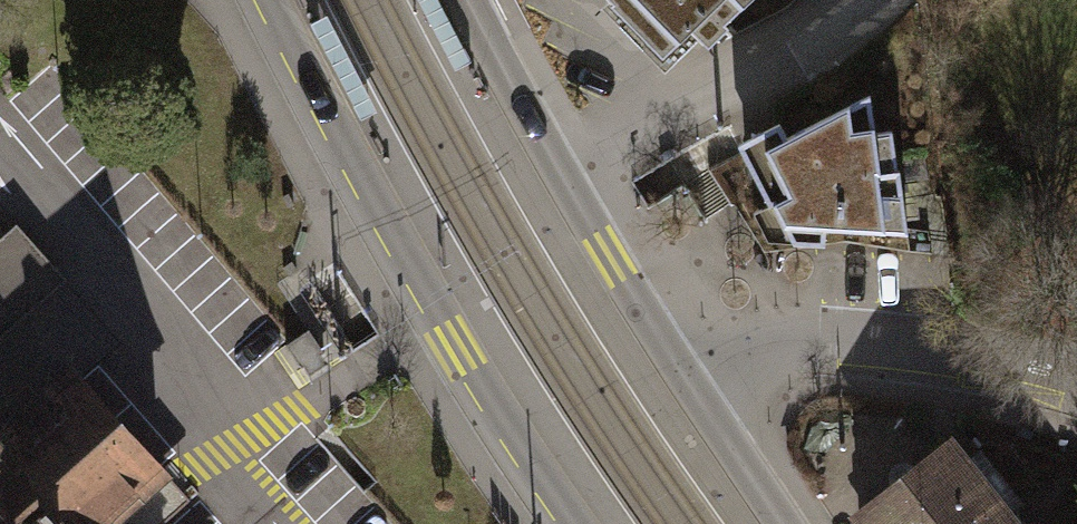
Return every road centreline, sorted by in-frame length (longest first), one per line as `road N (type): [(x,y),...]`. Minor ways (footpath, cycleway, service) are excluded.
road 1 (secondary): [(265,0),(456,348),(570,523)]
road 2 (secondary): [(675,359),(468,0)]
road 3 (residential): [(675,359),(701,348),(826,340),(1016,365),(1076,385)]
road 4 (secondary): [(785,523),(675,359)]

